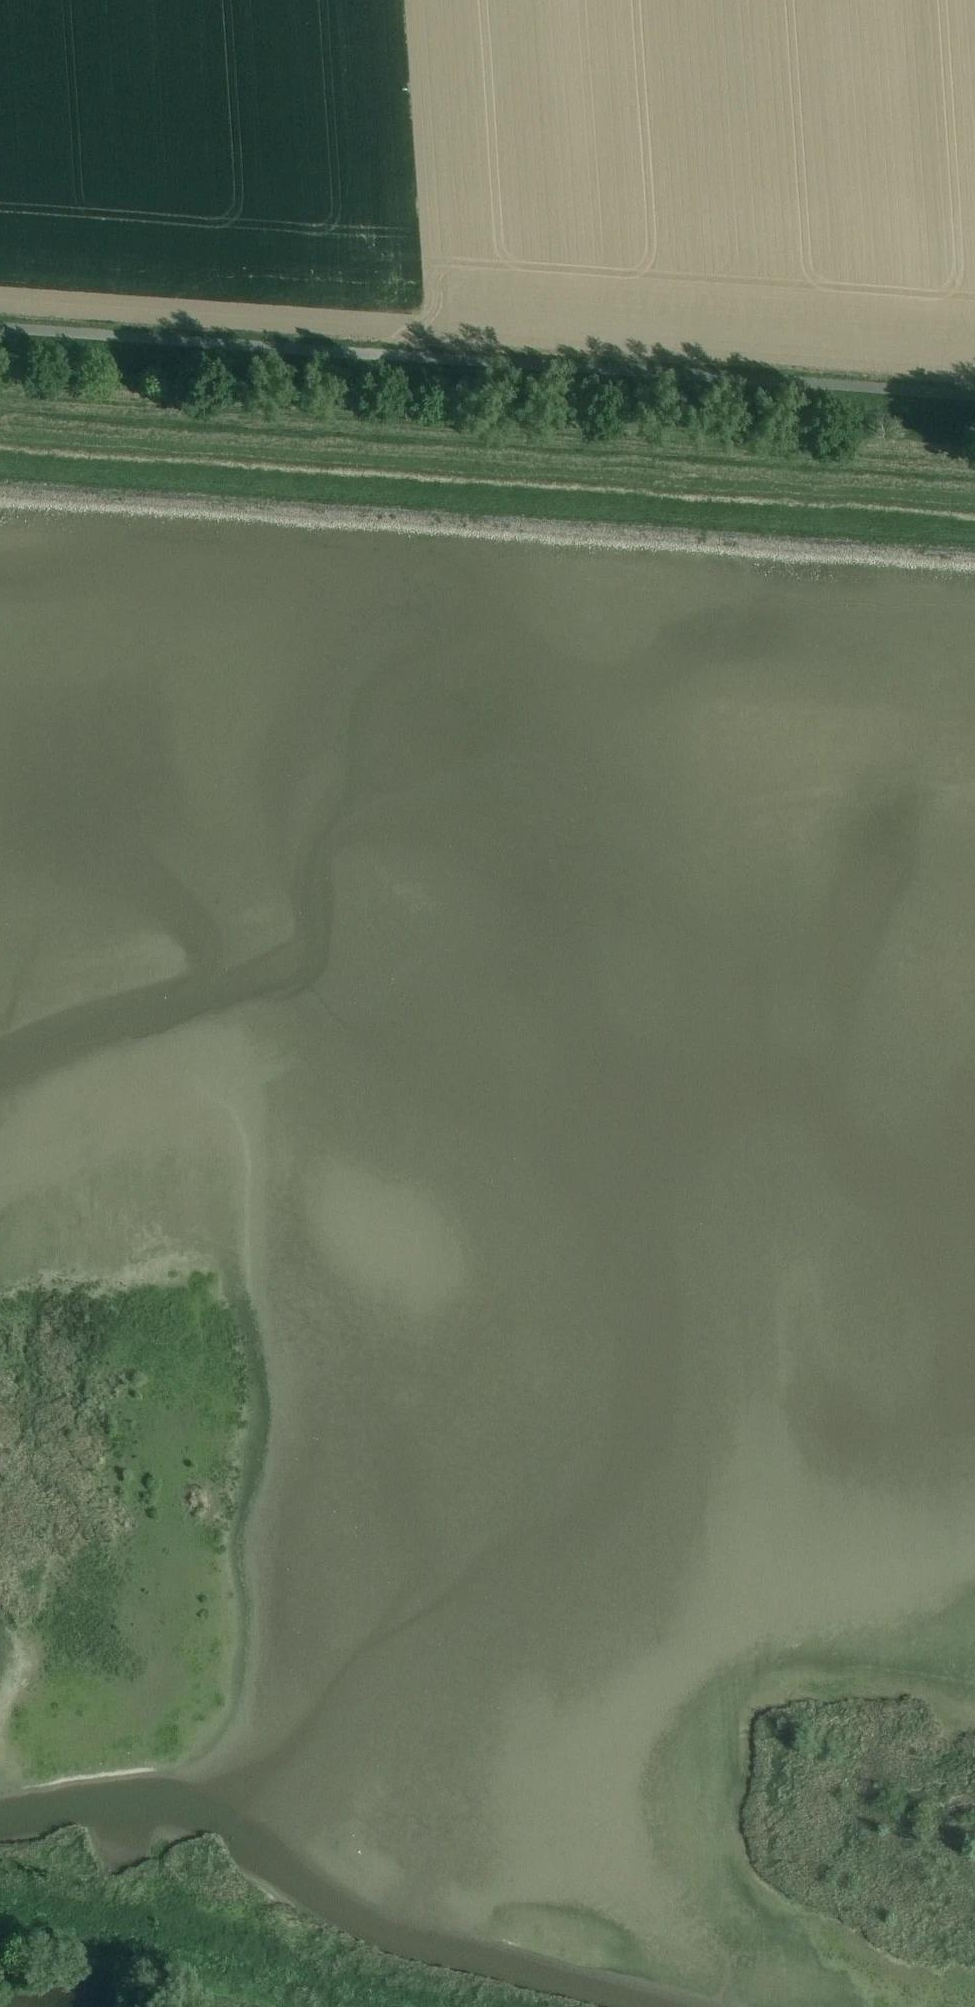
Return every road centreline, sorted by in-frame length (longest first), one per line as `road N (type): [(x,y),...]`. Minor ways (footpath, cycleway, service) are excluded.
road 1 (track): [(0,435),(974,505)]
road 2 (track): [(0,1900),(418,2006)]

